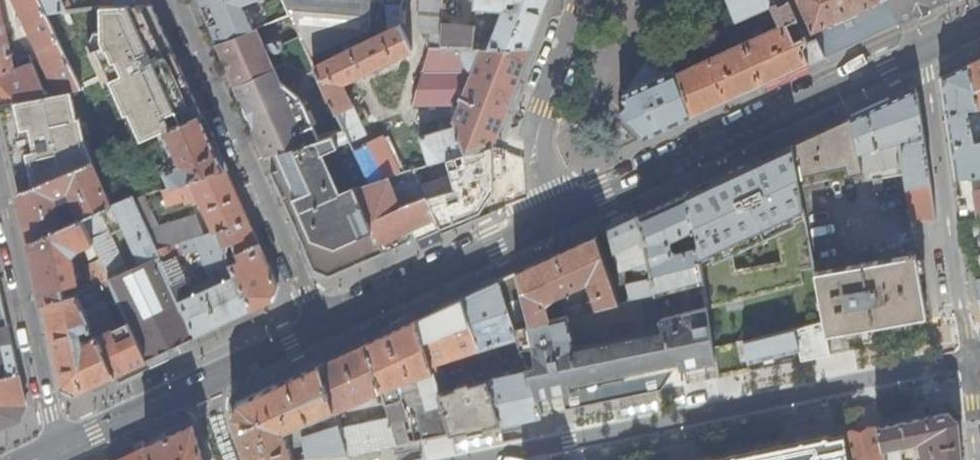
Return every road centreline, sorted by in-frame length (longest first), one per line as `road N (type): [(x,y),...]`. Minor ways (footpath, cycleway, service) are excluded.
road 1 (tertiary): [(969,363),(477,459)]
road 2 (secondary): [(926,50),(533,229)]
road 3 (residential): [(325,325),(176,0)]
road 4 (residential): [(969,363),(926,50)]
road 5 (secondary): [(325,325),(59,448)]
road 6 (residential): [(0,183),(59,448)]
road 7 (residential): [(585,0),(521,176),(533,229)]
road 8 (secondary): [(533,229),(325,325)]

